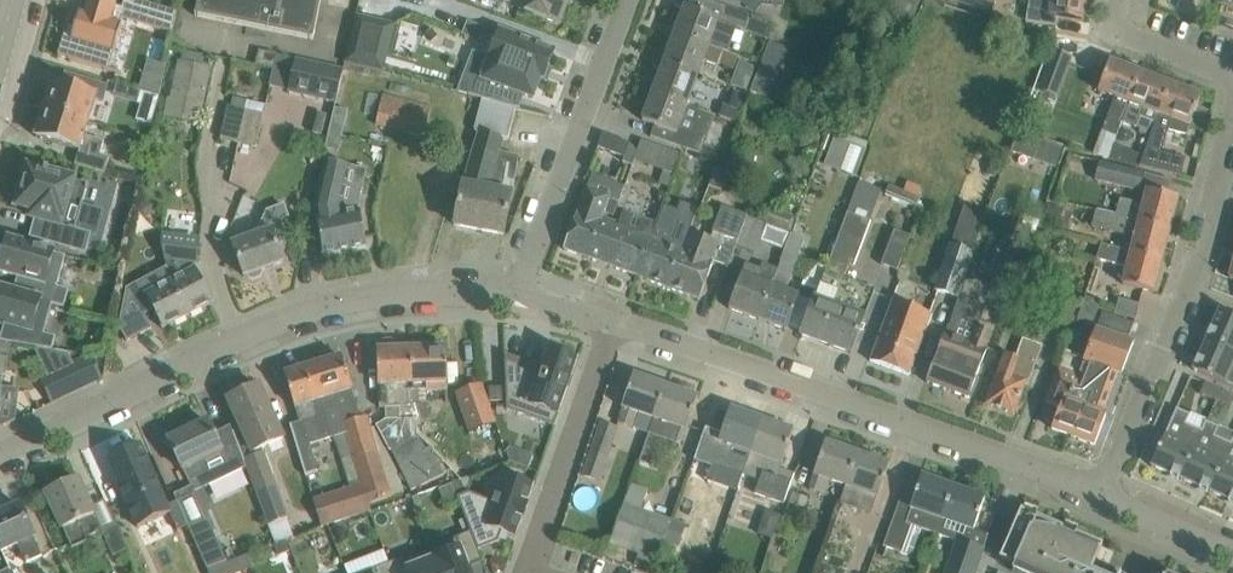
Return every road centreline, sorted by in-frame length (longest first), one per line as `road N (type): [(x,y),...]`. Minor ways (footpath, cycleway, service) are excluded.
road 1 (residential): [(520,297),(448,288),(354,293),(274,315),(0,454)]
road 2 (residential): [(1027,466),(616,321)]
road 3 (residential): [(1232,125),(1222,213),(1104,495)]
road 4 (residential): [(520,297),(629,0)]
road 5 (residential): [(529,572),(616,321)]
road 6 (residential): [(1232,74),(1115,34),(1118,0)]
road 7 (residential): [(1232,552),(1104,495)]

